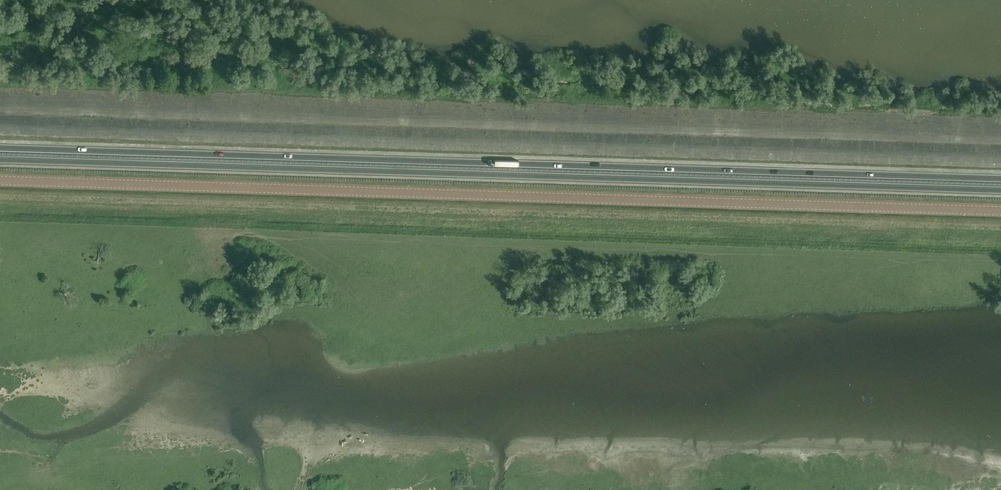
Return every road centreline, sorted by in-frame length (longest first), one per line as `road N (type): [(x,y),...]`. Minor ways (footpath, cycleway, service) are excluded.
road 1 (tertiary): [(1000,211),(0,180)]
road 2 (trunk): [(1000,181),(0,150)]
road 3 (trunk): [(0,160),(1000,190)]

